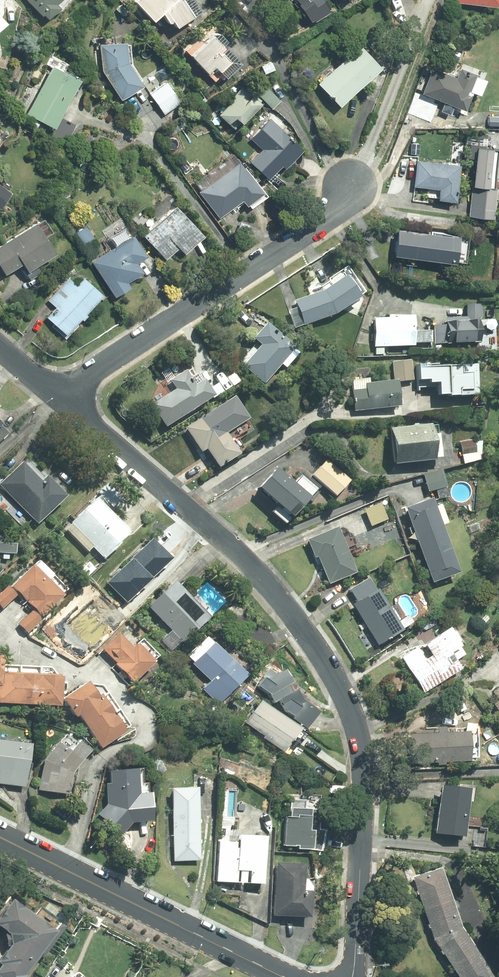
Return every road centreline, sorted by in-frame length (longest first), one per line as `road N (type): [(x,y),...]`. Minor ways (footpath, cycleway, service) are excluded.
road 1 (residential): [(350,976),(363,779),(343,692),(262,578),(58,397)]
road 2 (residential): [(58,397),(329,219),(351,192)]
road 3 (secondary): [(283,976),(0,837)]

